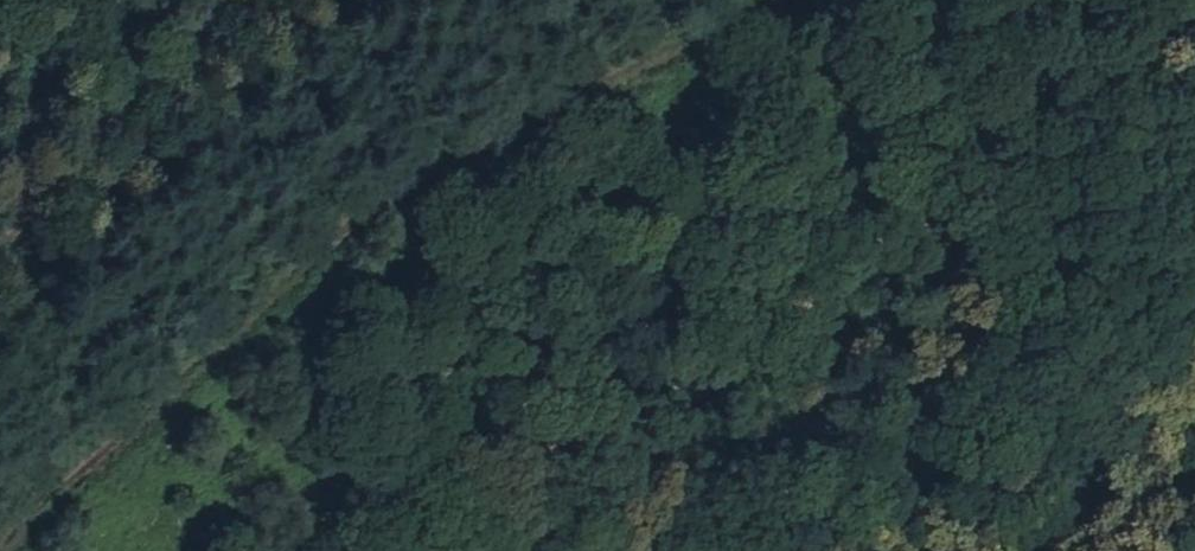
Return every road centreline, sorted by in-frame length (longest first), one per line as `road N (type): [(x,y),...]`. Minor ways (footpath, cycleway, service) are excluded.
road 1 (track): [(0,534),(51,480),(484,136),(727,0)]
road 2 (track): [(0,250),(257,0)]
road 3 (track): [(518,550),(768,360)]
road 4 (track): [(1194,410),(1029,550)]

